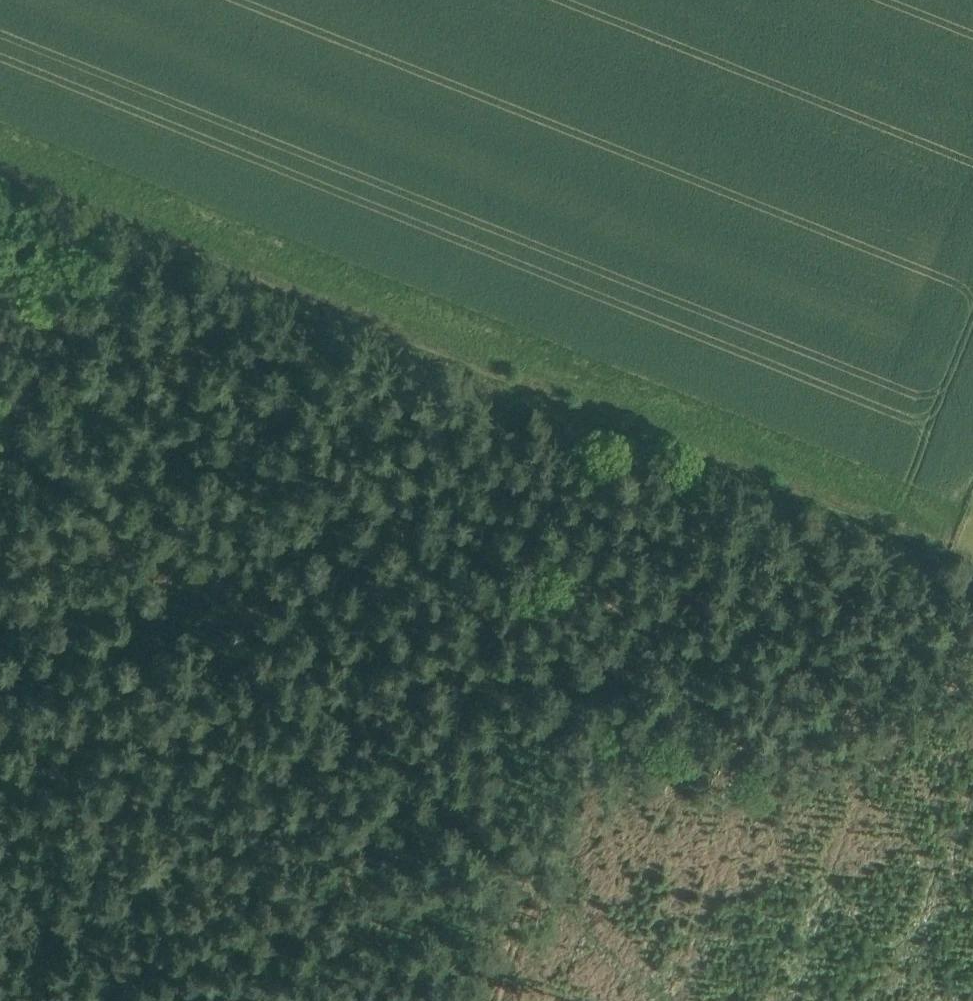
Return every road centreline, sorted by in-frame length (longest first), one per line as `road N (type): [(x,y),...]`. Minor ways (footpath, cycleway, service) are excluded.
road 1 (track): [(695,1000),(454,762),(0,422)]

